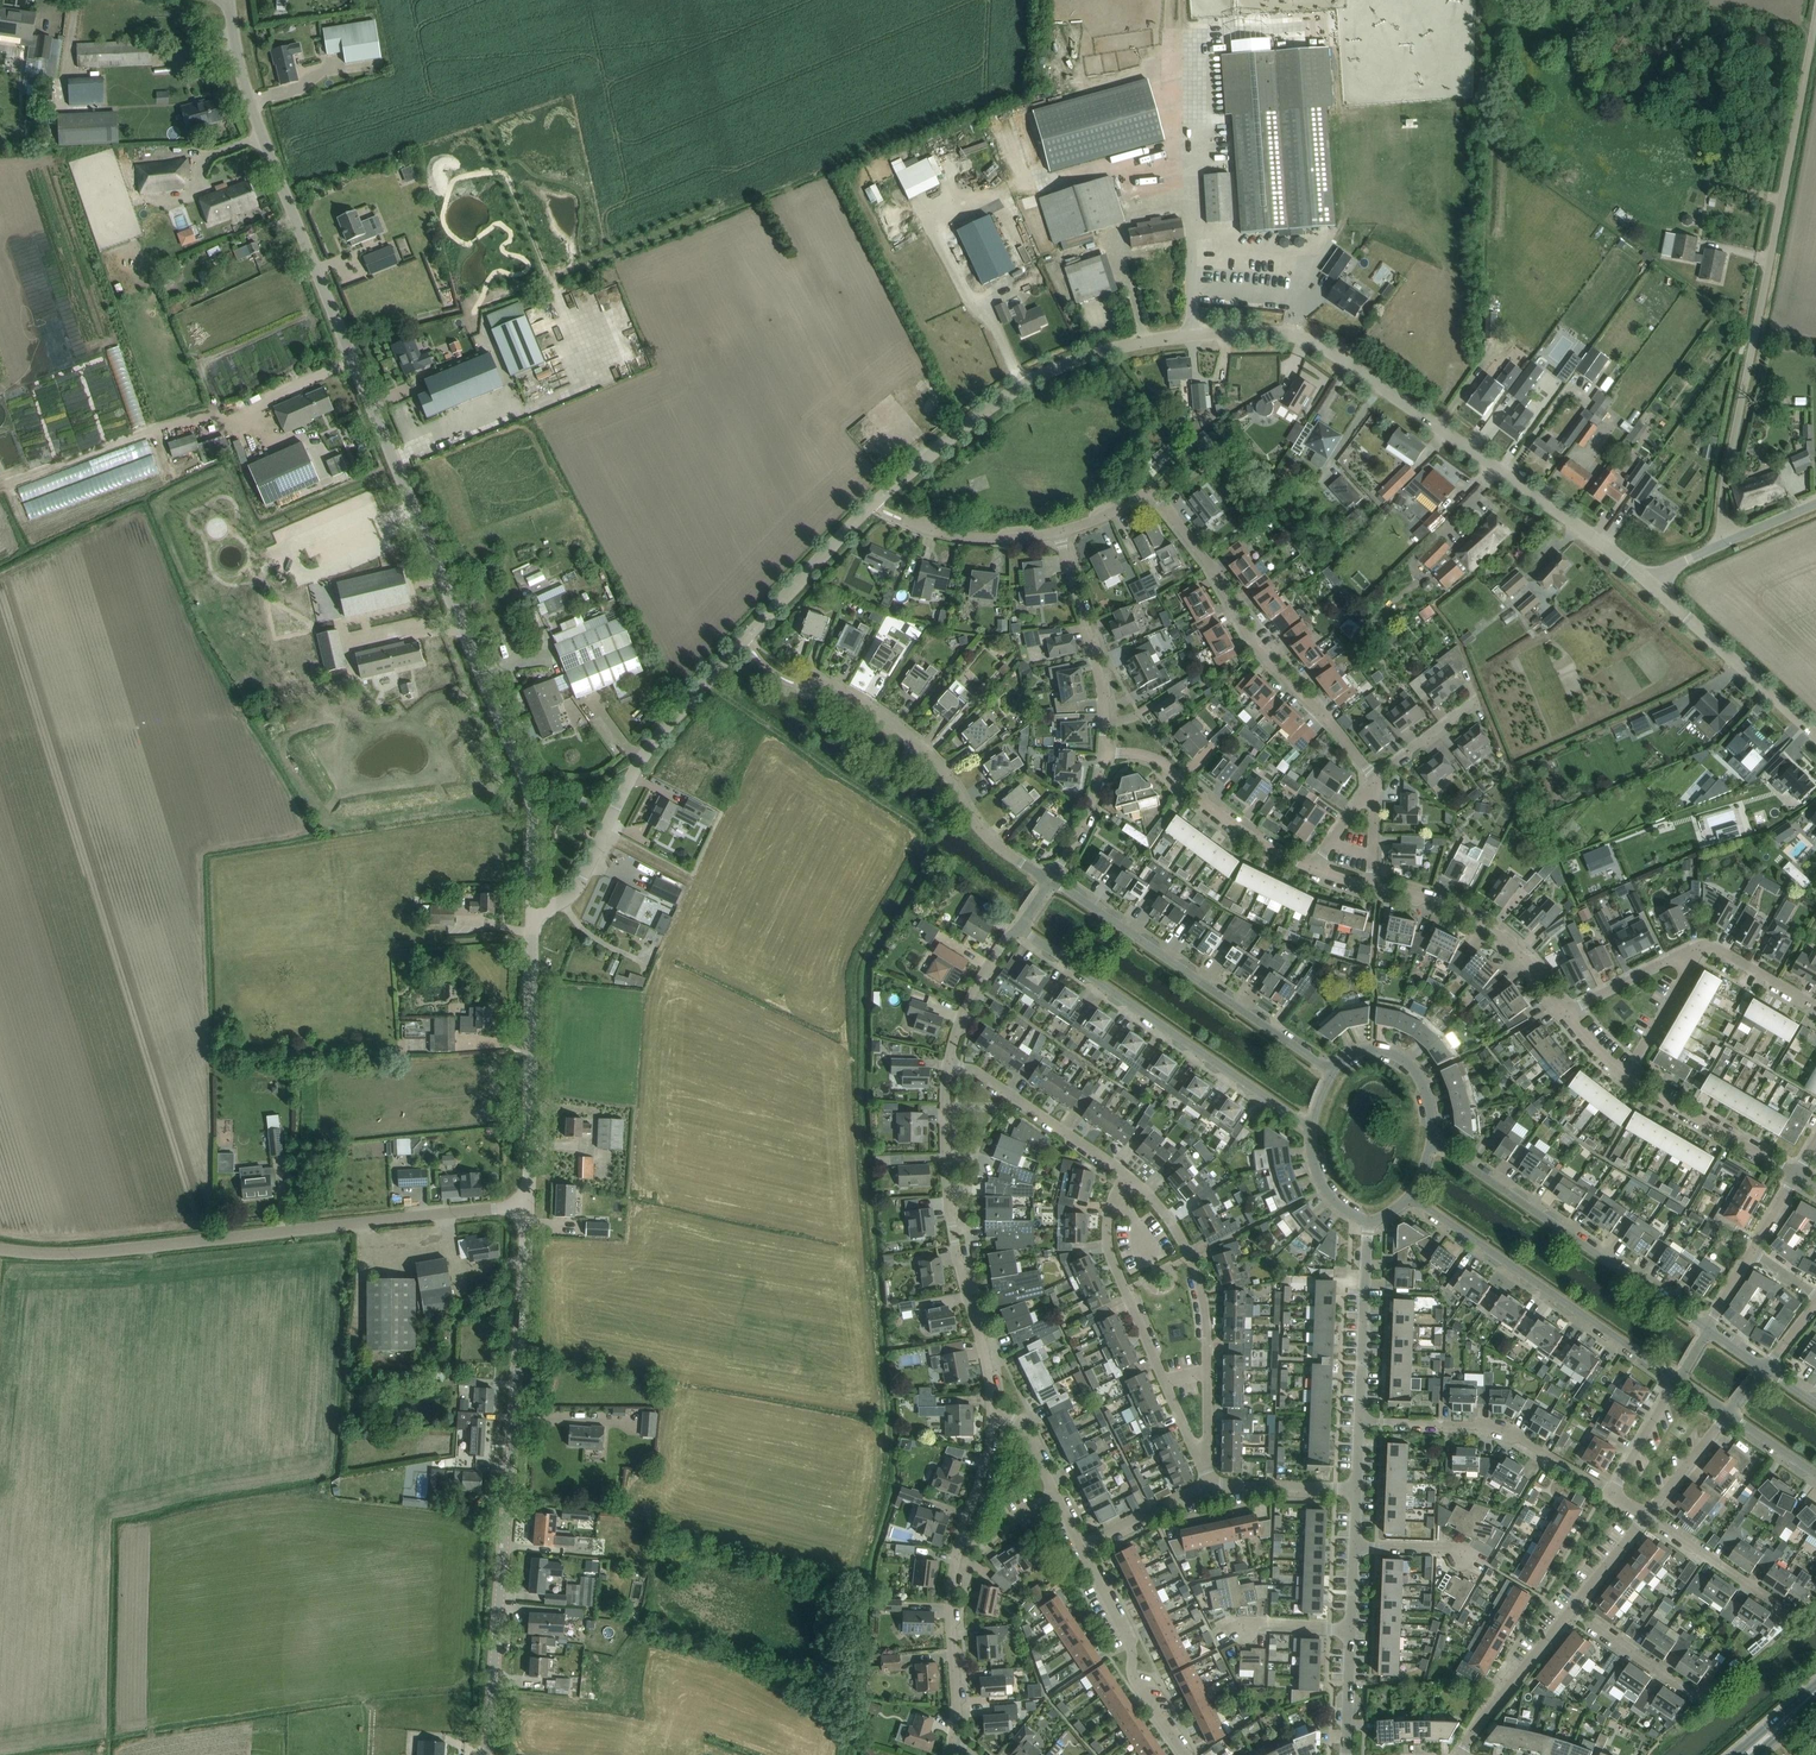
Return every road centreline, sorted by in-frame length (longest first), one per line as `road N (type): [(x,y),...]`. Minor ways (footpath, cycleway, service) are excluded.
road 1 (unclassified): [(1647,578),(1309,342),(1214,335),(1118,349),(1066,366),(992,408),(864,513),(655,739),(572,894),(532,908)]
road 2 (unclassified): [(532,908),(526,781),(265,163),(222,0)]
road 3 (unknown): [(675,1037),(820,1075),(829,1192),(821,1198),(636,1171),(620,1376),(516,1382)]
road 4 (unclassified): [(487,1754),(528,1205)]
road 5 (unclassified): [(1729,541),(1721,508),(1726,471),(1815,9)]
road 6 (unclassified): [(0,1249),(80,1254),(528,1205)]
road 7 (unknown): [(694,694),(892,826),(898,838),(835,938),(694,880)]
road 8 (residential): [(1378,778),(1255,646),(1158,496),(1147,494),(1061,533)]
road 9 (residential): [(993,1419),(992,1377),(961,1263),(947,1166),(949,1066)]
road 10 (residential): [(1019,927),(1311,1128)]
road 11 (residential): [(1333,1069),(1052,878)]
road 12 (residential): [(1707,1329),(1434,1142)]
road 13 (residential): [(955,1740),(946,1590),(993,1419)]
road 14 (residential): [(1052,878),(983,830),(915,739),(831,684),(806,683)]
road 15 (residential): [(1411,1197),(1677,1380)]
road 16 (residential): [(1206,1461),(1110,1253),(1110,1212),(1127,1173)]
road 17 (residential): [(1206,1461),(1208,1338),(1197,1275),(1171,1221),(1127,1173)]
road 18 (unclassified): [(528,1205),(532,908)]
road 19 (residential): [(1614,1492),(1514,1434),(1360,1421)]
road 20 (residential): [(1313,866),(1268,845),(1146,754),(1105,752)]
road 21 (residential): [(1564,1011),(1527,954),(1490,924),(1373,886)]
road 22 (residential): [(1182,1754),(1131,1674),(1133,1648),(1080,1545)]
road 23 (unclassified): [(1815,734),(1647,578)]
road 24 (residential): [(1105,752),(1097,669),(1061,533)]
road 25 (residential): [(1127,1173),(976,1070),(949,1066)]
road 26 (residential): [(1360,1421),(1369,1220)]
road 27 (residential): [(1796,1175),(1626,1073)]
road 28 (unknown): [(673,1754),(577,1726),(490,1718)]
road 29 (residential): [(1462,1754),(1569,1611)]
road 30 (residential): [(1791,1614),(1646,1516)]
road 31 (residential): [(1333,1069),(1365,1049),(1403,1056),(1430,1098),(1434,1142)]
road 32 (unknown): [(627,1573),(597,1733)]
road 33 (residential): [(1080,1545),(1022,1429),(993,1419)]
road 34 (residential): [(1061,533),(969,538),(904,520)]
road 35 (residential): [(1701,1698),(1569,1611)]
road 36 (residential): [(949,1066),(976,987),(1019,927)]
road 37 (unknown): [(745,902),(693,1042)]
road 38 (residential): [(1209,1485),(1357,1489)]
road 39 (residential): [(1696,948),(1564,1011)]
road 40 (residential): [(1626,1073),(1696,948)]
road 41 (residential): [(1080,1545),(1209,1485)]
road 42 (residential): [(1052,878),(1094,810),(1105,752)]
road 43 (residential): [(1815,1006),(1715,946),(1696,948)]
road 44 (residential): [(1646,1516),(1728,1415)]
road 45 (residential): [(1677,1380),(1614,1492)]
road 46 (residential): [(1378,778),(1480,700)]
road 47 (residential): [(1346,1754),(1351,1630)]
road 48 (residential): [(1569,1611),(1646,1516)]

